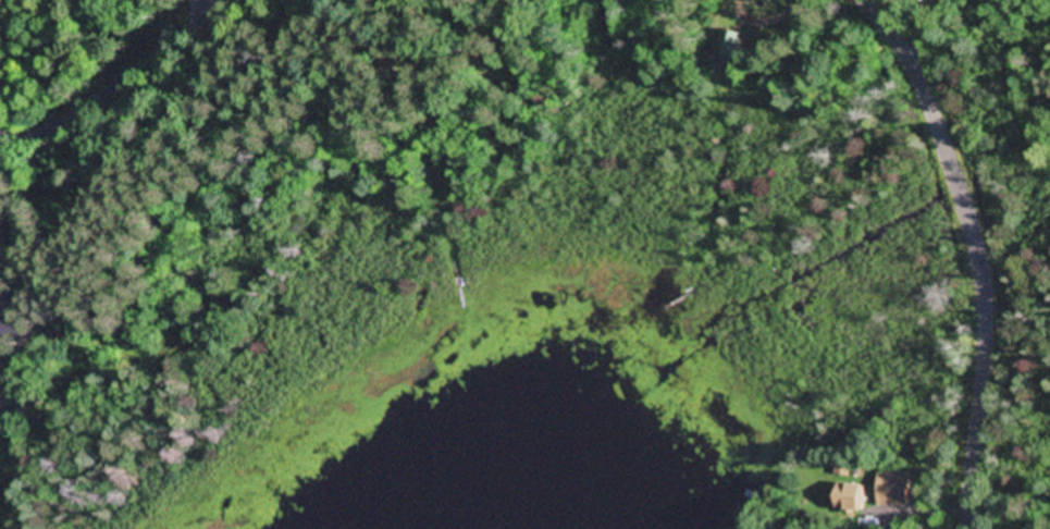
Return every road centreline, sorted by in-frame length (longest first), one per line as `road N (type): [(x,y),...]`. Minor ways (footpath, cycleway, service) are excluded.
road 1 (residential): [(863,0),(917,70),(988,278),(975,528)]
road 2 (residential): [(0,163),(66,128),(248,0)]

